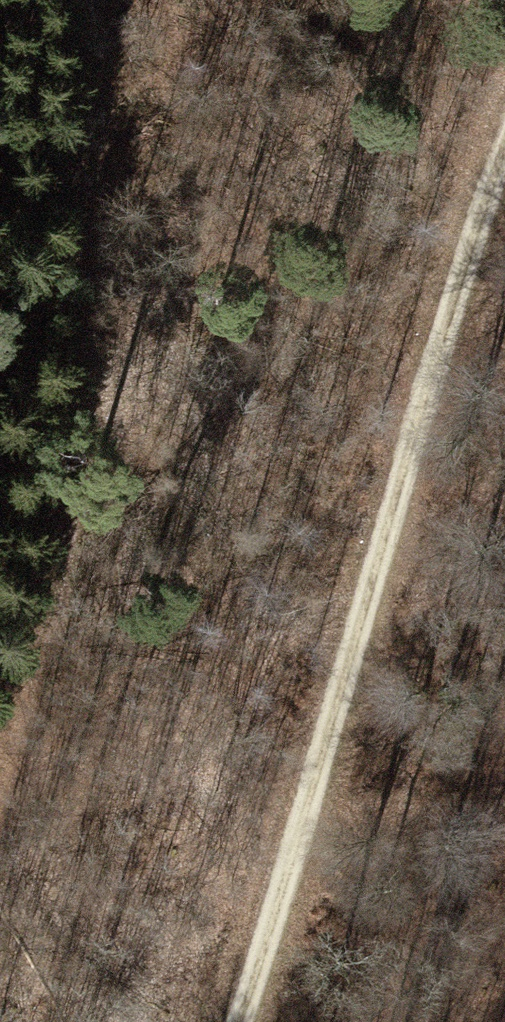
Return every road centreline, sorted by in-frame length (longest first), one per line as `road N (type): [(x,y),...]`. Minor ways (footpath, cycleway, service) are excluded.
road 1 (track): [(504,195),(442,359),(273,954),(245,1021)]
road 2 (track): [(0,789),(89,455),(112,133),(108,37),(84,0)]

